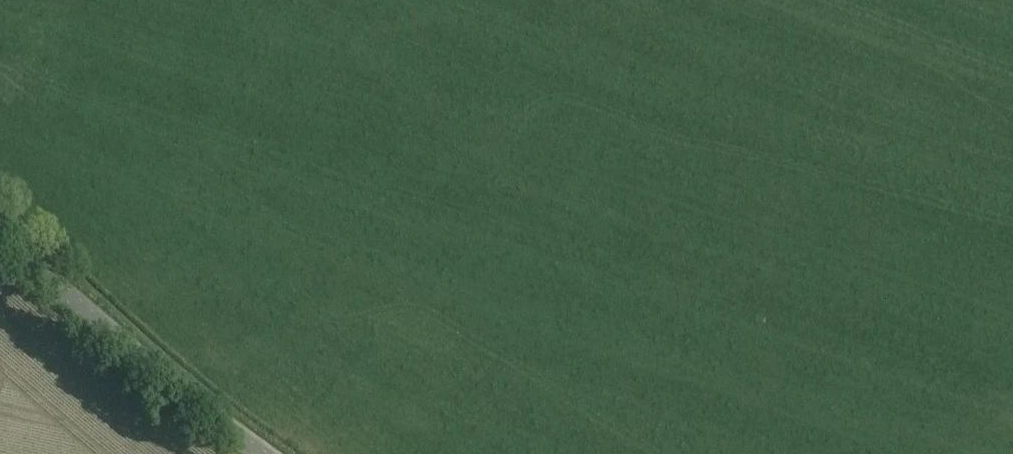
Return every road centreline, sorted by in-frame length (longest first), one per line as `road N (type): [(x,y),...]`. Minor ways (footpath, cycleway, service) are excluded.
road 1 (tertiary): [(263,453),(142,363),(0,228)]

